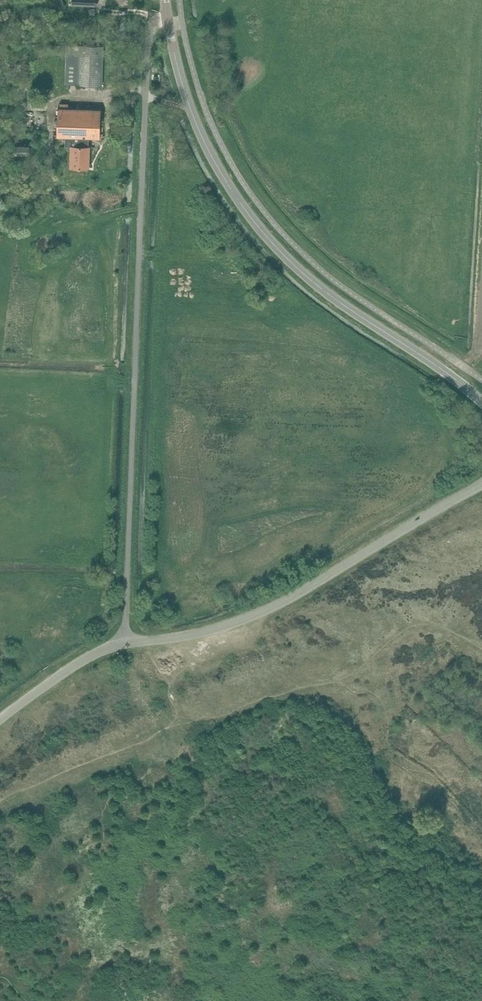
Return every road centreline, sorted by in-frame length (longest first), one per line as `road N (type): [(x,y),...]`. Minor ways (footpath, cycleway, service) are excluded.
road 1 (unclassified): [(0,723),(101,650),(203,632),(277,607),(481,483)]
road 2 (tertiary): [(481,401),(313,283),(260,228),(201,132),(166,0)]

